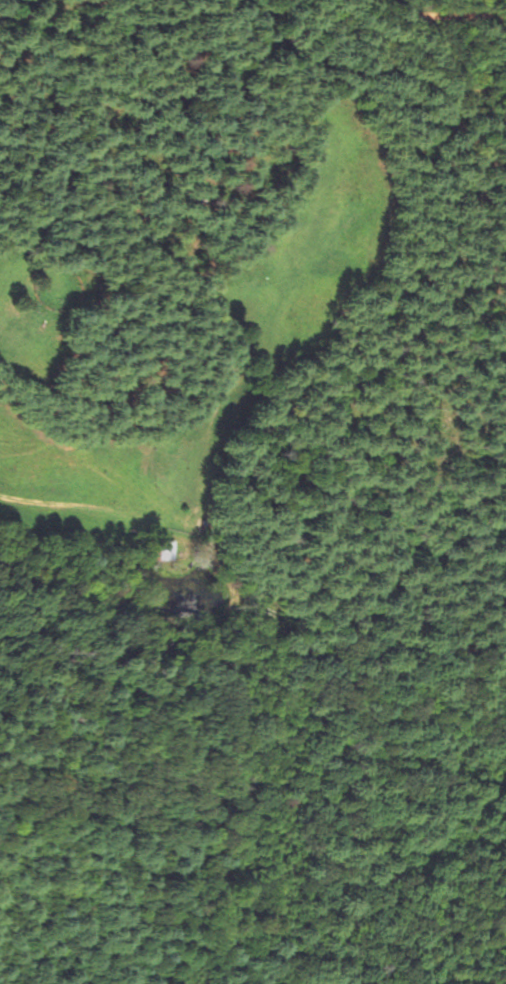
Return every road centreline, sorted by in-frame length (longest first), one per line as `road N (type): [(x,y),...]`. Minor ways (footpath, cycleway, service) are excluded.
road 1 (track): [(415,10),(505,140)]

